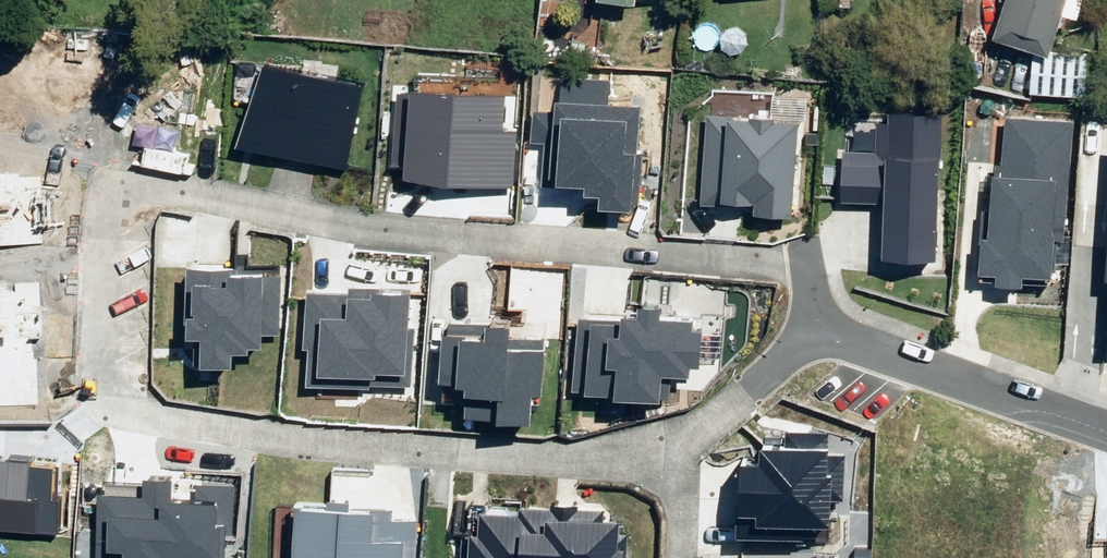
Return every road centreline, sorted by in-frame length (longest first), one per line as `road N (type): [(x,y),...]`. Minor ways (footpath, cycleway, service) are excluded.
road 1 (residential): [(761,388),(665,448),(521,456),(293,438),(112,406),(118,185),(333,228),(810,261)]
road 2 (residential): [(822,323),(1106,424)]

